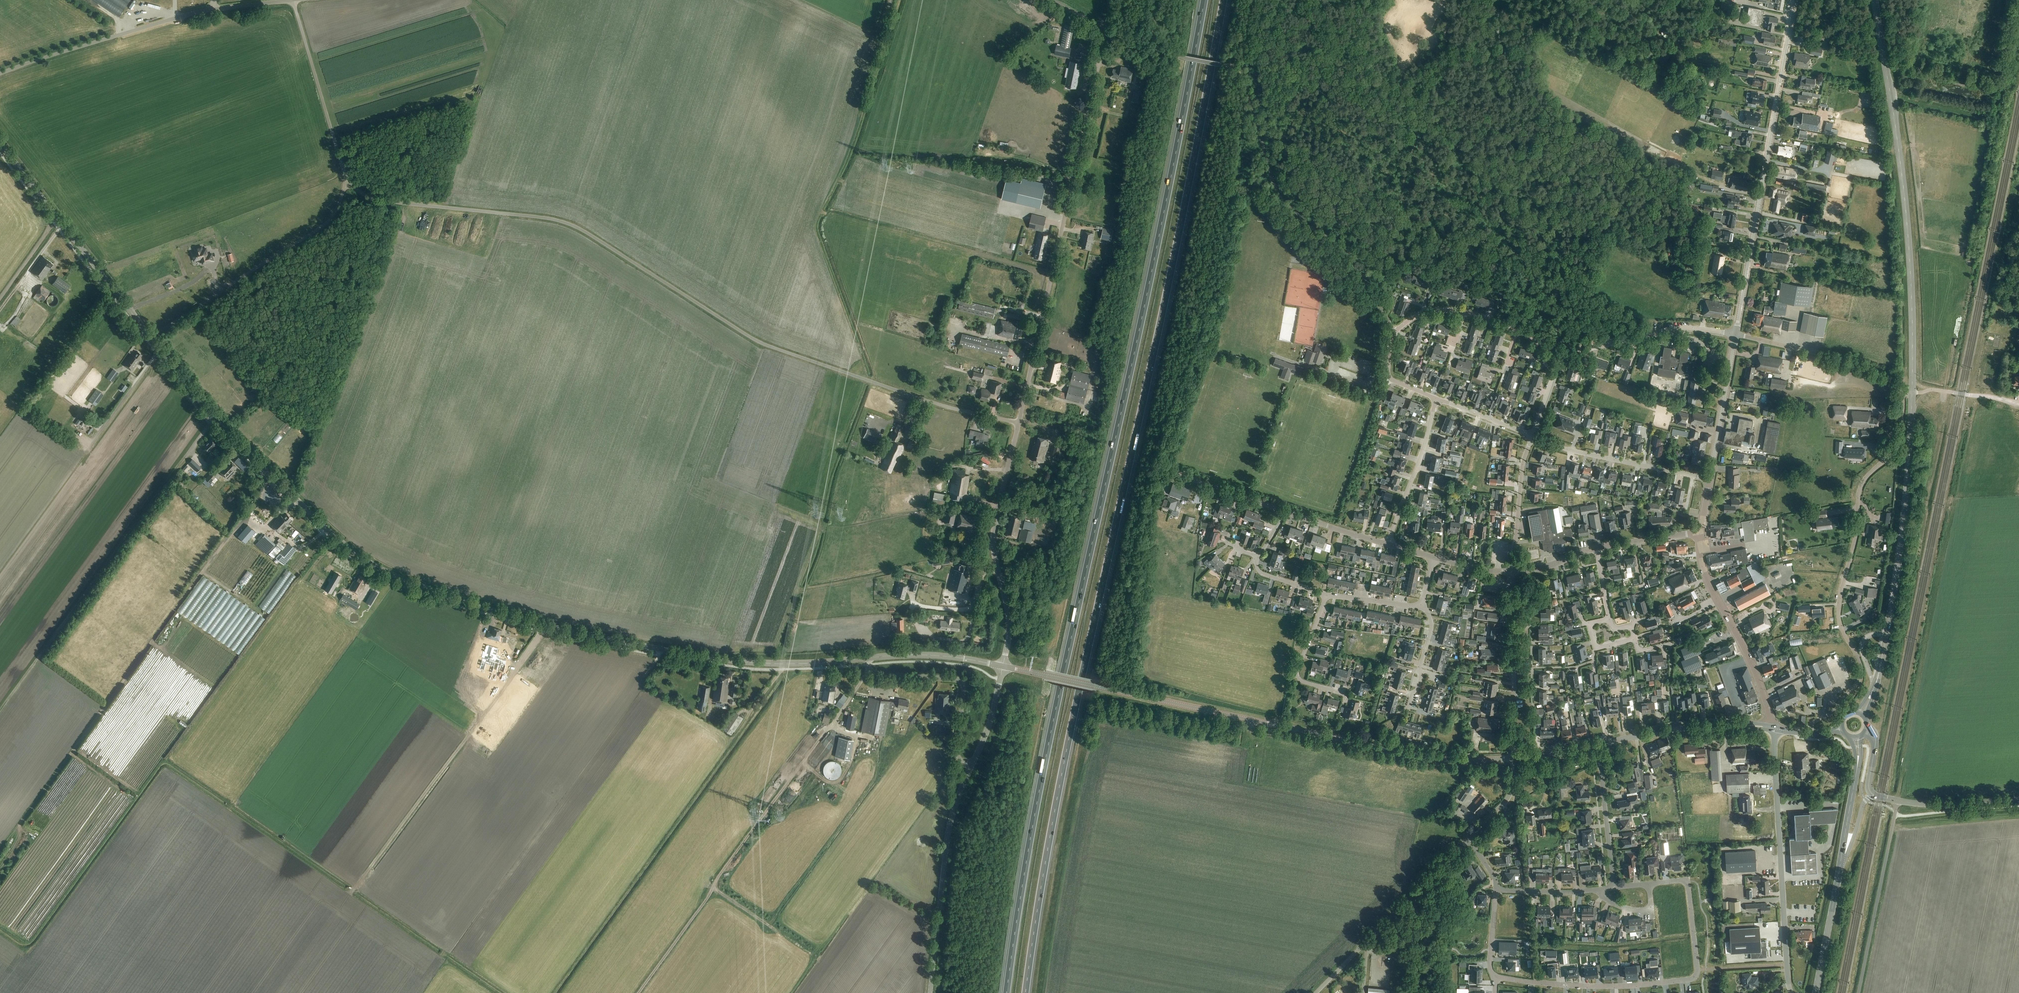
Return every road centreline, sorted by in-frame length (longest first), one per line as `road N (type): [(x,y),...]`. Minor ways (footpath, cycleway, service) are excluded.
road 1 (tertiary): [(1003,667),(931,655),(789,664),(695,655),(557,628),(381,569),(225,430),(0,142)]
road 2 (motorway): [(1026,992),(1060,786),(1224,0)]
road 3 (motorway): [(1204,0),(1042,780),(1008,992)]
road 4 (unclassified): [(1018,423),(768,346),(568,223),(362,193),(345,176),(294,0)]
road 5 (tertiary): [(1514,758),(1426,757),(1003,667)]
road 6 (unclassified): [(1018,423),(1106,34)]
road 7 (secondary): [(1912,393),(1908,233),(1875,0)]
road 8 (residential): [(1810,734),(1862,676),(1840,600),(1861,486),(1899,445),(1902,393)]
road 9 (unclassified): [(1735,334),(1795,0)]
road 10 (track): [(544,624),(355,889)]
road 11 (unclassified): [(0,73),(181,15),(294,0)]
road 12 (secondary): [(1872,693),(1901,547),(1912,393)]
road 13 (residential): [(1687,880),(1692,980),(1582,986),(1496,975)]
road 14 (unclassified): [(1792,992),(1774,730)]
road 15 (track): [(789,781),(637,992)]
road 16 (tertiary): [(931,992),(950,822),(972,766)]
road 17 (unclassified): [(1769,729),(1749,657),(1703,567),(1700,532)]
road 18 (unclassified): [(1859,992),(1898,801)]
road 19 (track): [(1538,992),(1515,800)]
road 20 (unclassified): [(1514,758),(1513,572)]
road 21 (residential): [(1710,479),(1532,437)]
road 22 (residential): [(1735,334),(1873,369),(1902,393)]
road 23 (track): [(216,294),(328,222),(349,181)]
road 24 (residential): [(1559,351),(1684,328),(1735,334)]
road 25 (tertiary): [(1598,744),(1700,727),(1769,729)]
road 26 (unclassified): [(895,675),(963,683),(958,752),(972,766)]
road 27 (residential): [(1389,544),(1437,398)]
road 28 (unclassified): [(1710,479),(1735,334)]
road 29 (unclassified): [(998,566),(994,529),(1018,423)]
road 30 (unclassified): [(1367,941),(1469,838)]
road 31 (residential): [(1614,888),(1598,744)]
road 32 (unclassified): [(1513,572),(1532,437)]
road 33 (residential): [(1342,693),(1297,674),(1327,595)]
road 34 (track): [(821,963),(712,887)]
road 35 (secondary): [(1816,992),(1840,874)]
road 36 (tertiary): [(1898,801),(2018,799)]

